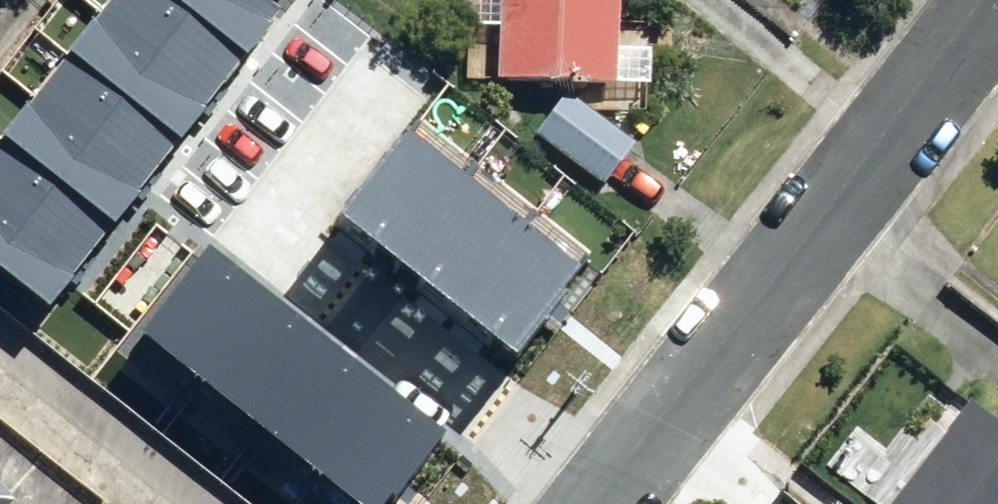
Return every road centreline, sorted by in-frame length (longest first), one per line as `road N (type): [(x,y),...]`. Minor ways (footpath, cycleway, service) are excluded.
road 1 (residential): [(600,503),(997,4)]

